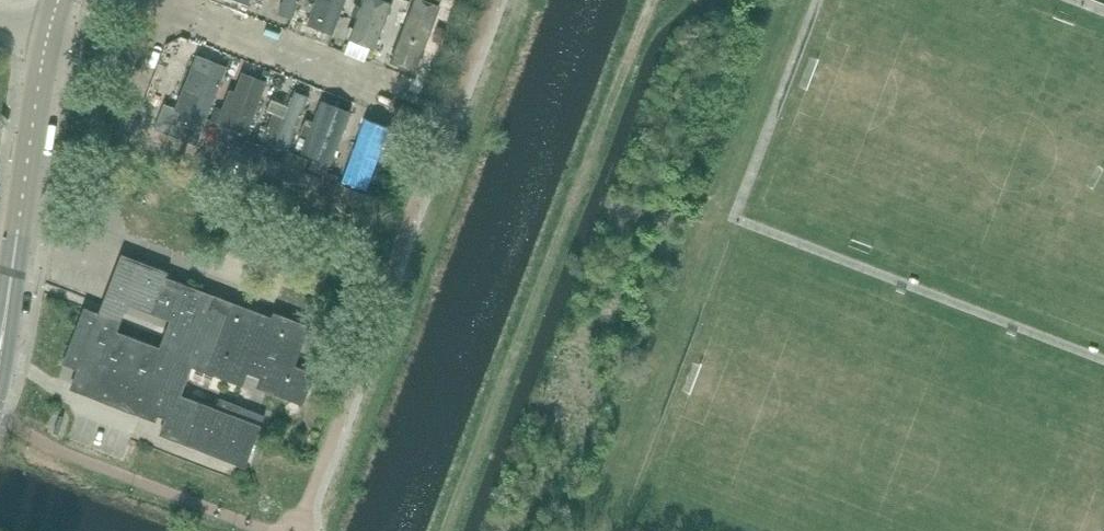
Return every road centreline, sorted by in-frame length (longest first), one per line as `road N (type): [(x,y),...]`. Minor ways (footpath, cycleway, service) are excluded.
road 1 (tertiary): [(6,318),(43,37)]
road 2 (residential): [(177,8),(399,93)]

